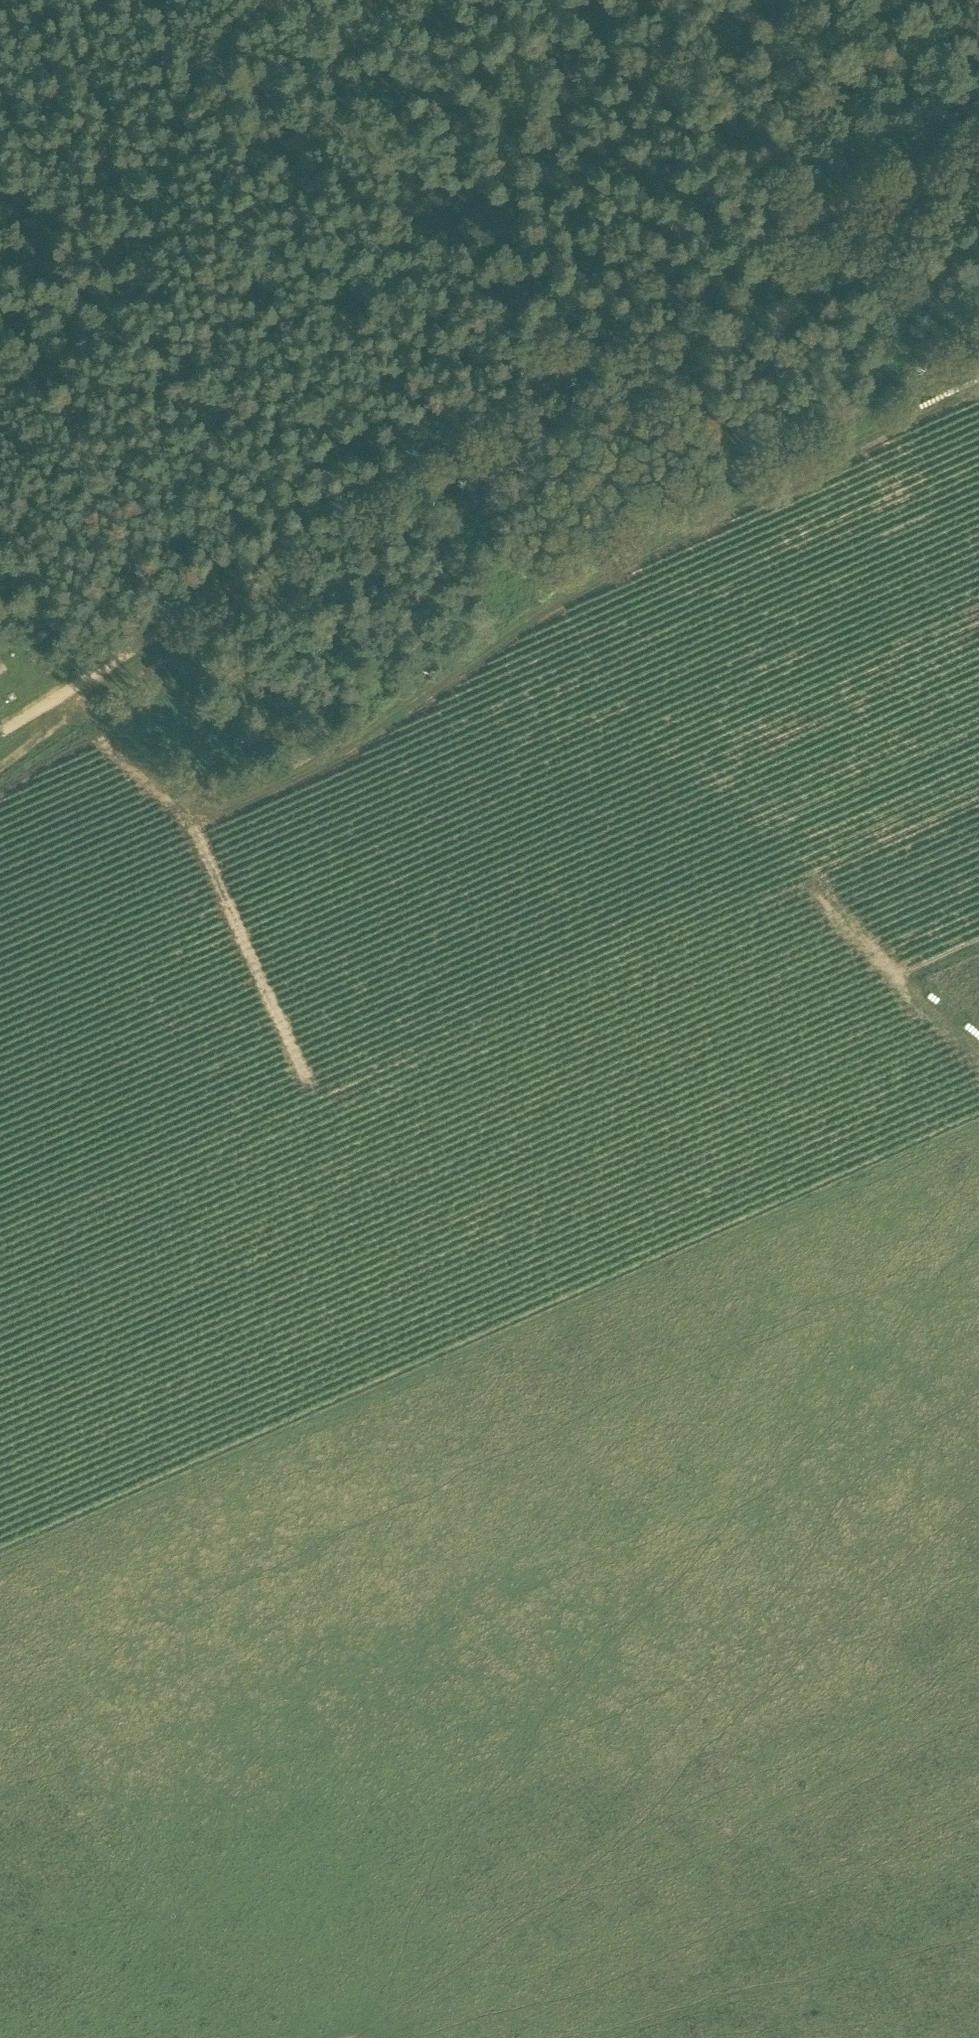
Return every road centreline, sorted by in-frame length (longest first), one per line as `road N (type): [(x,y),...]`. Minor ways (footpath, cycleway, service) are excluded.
road 1 (track): [(0,765),(883,201)]
road 2 (track): [(0,730),(849,200),(883,201)]
road 3 (track): [(978,278),(883,201)]

